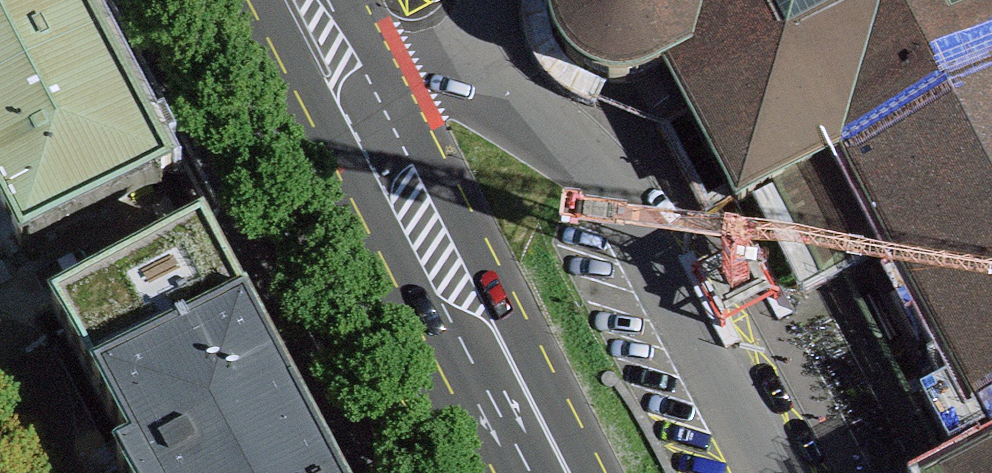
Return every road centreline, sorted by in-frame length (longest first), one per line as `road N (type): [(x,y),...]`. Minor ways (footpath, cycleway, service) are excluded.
road 1 (motorway): [(734,472),(470,0)]
road 2 (motorway): [(307,0),(570,472)]
road 3 (primary): [(287,0),(533,472)]

